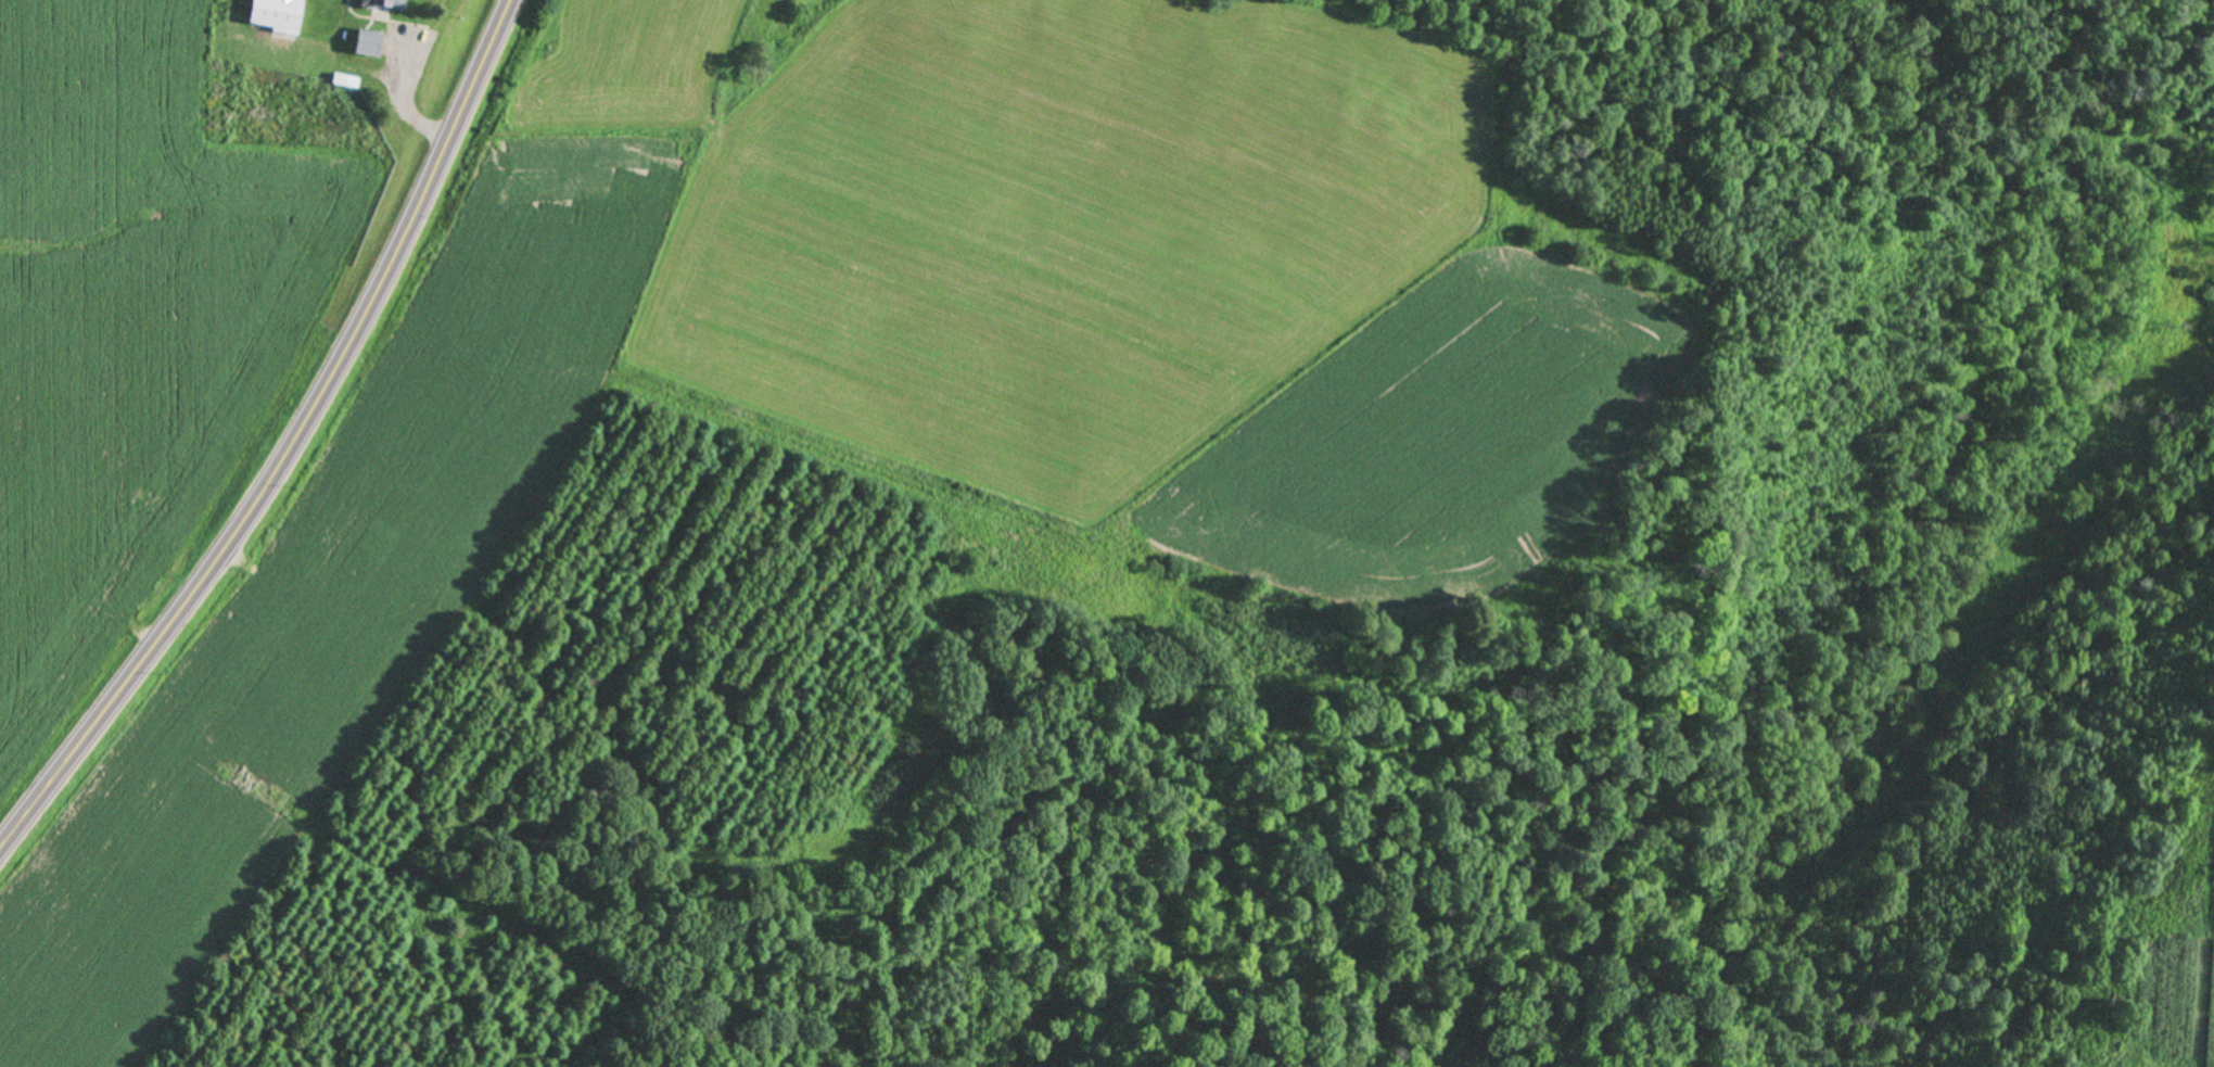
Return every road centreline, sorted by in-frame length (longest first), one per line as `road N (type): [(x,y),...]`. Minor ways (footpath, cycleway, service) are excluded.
road 1 (secondary): [(0,835),(292,450),(446,163),(515,0)]

